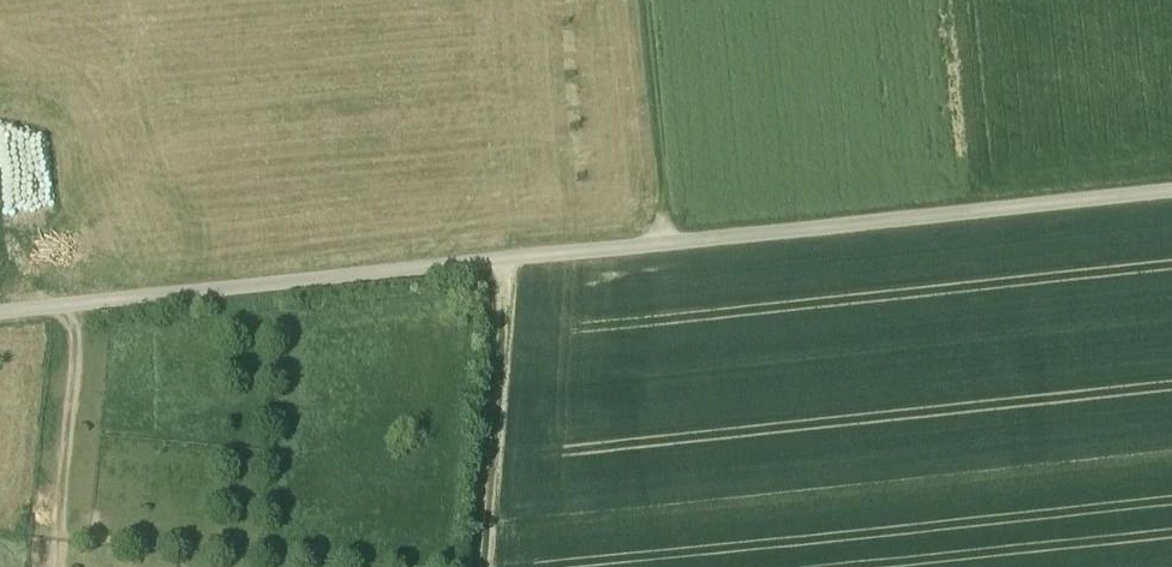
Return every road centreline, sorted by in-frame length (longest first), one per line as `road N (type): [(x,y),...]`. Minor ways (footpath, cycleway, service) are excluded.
road 1 (track): [(1171,190),(0,318)]
road 2 (track): [(485,566),(514,259)]
road 3 (track): [(665,244),(640,0)]

